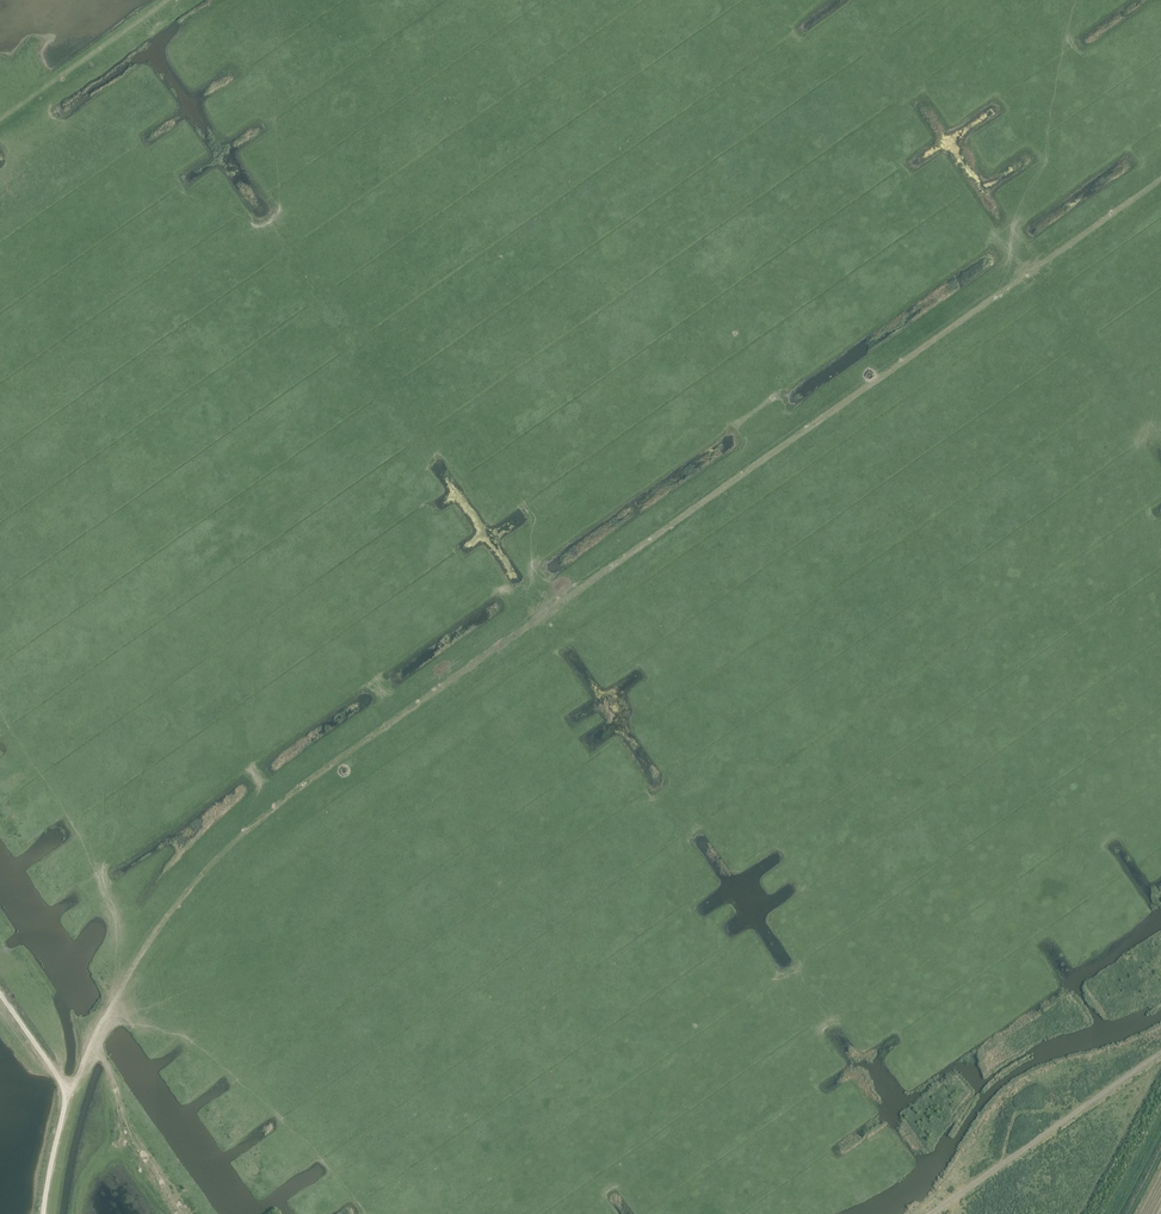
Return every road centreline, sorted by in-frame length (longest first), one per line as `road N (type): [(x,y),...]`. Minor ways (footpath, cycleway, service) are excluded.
road 1 (track): [(43,1213),(69,1090),(120,990),(183,898),(280,800),(1160,188)]
road 2 (track): [(1160,1057),(936,1213)]

